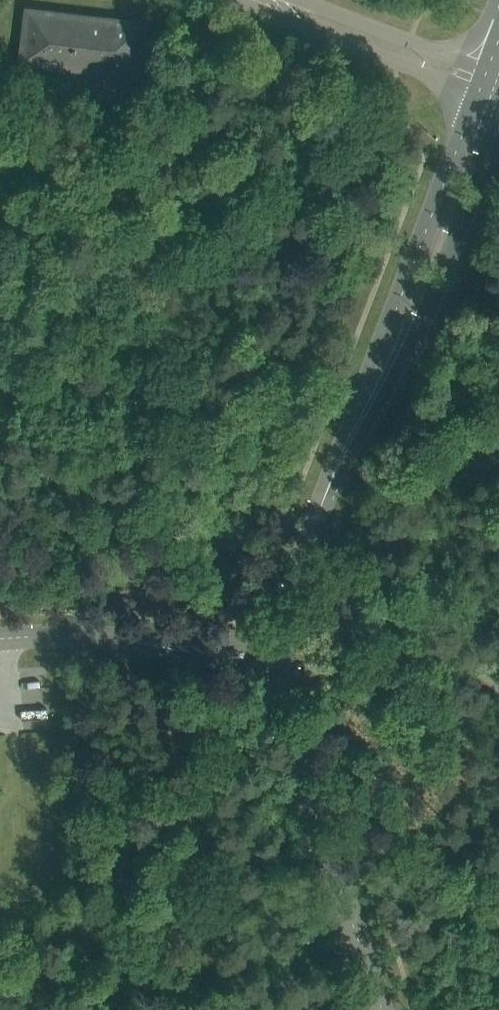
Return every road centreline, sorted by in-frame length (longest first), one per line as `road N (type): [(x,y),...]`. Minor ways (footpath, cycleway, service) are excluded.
road 1 (unclassified): [(385,1009),(272,651)]
road 2 (unclassified): [(272,651),(383,359)]
road 3 (unclassified): [(479,94),(383,359)]
road 4 (unclassified): [(272,651),(146,628),(0,636)]
road 5 (unclassified): [(383,359),(427,313),(498,115)]
road 6 (unclassified): [(269,1),(312,30),(479,94)]
road 7 (unclassified): [(487,70),(312,7),(269,1)]

